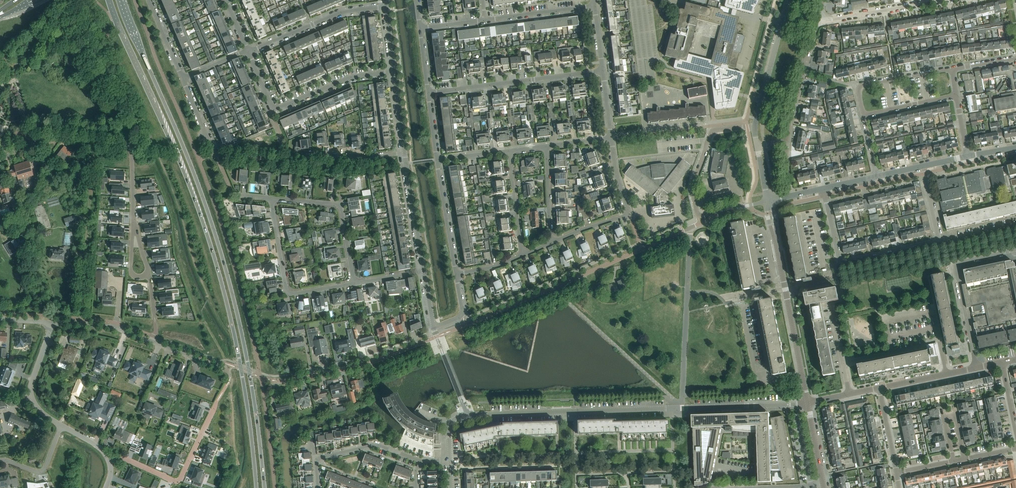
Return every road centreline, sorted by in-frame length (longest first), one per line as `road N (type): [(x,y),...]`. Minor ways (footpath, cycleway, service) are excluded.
road 1 (secondary): [(109,0),(214,257),(241,369),(256,487)]
road 2 (secondary): [(264,487),(245,350),(221,252),(121,0)]
road 3 (residential): [(451,460),(449,429),(461,416),(807,402)]
road 4 (tertiary): [(807,402),(768,201)]
road 5 (unclassified): [(768,201),(697,211),(694,180),(711,135),(754,128)]
road 6 (residential): [(231,375),(121,329),(50,325)]
road 7 (residential): [(394,73),(350,78),(274,109),(247,53)]
road 8 (residential): [(271,380),(374,361),(437,336),(434,326)]
road 9 (residential): [(429,93),(603,71)]
road 10 (track): [(148,145),(171,187),(208,298)]
road 11 (residential): [(976,367),(956,266),(1015,250)]
road 12 (residential): [(109,461),(178,480),(218,401)]
road 13 (residential): [(551,242),(629,212),(611,139)]
road 14 (residential): [(271,199),(289,291),(353,283)]
road 15 (residential): [(353,283),(340,206),(271,199)]
road 16 (residential): [(247,53),(348,11),(384,6)]
road 17 (residential): [(130,145),(41,142),(0,163)]
road 18 (residential): [(324,487),(324,458),(372,444),(425,462)]
road 19 (residential): [(947,373),(941,343),(843,362)]
road 20 (residential): [(817,22),(943,0)]
road 21 (residential): [(787,143),(817,22)]
road 22 (residential): [(424,272),(404,152)]
road 23 (residential): [(863,115),(863,86),(953,70)]

